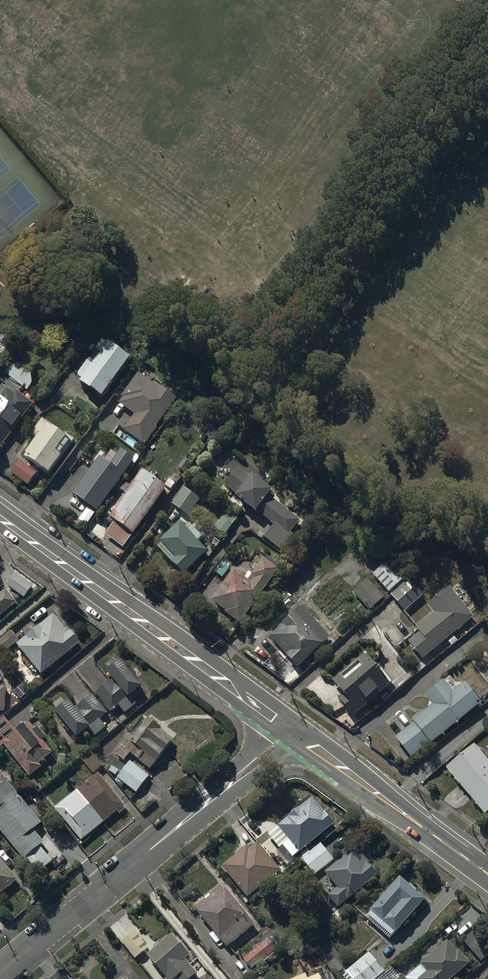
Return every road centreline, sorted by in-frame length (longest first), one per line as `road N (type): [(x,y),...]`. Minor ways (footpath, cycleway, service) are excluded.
road 1 (tertiary): [(0,974),(293,731)]
road 2 (secondary): [(0,518),(293,731)]
road 3 (secondary): [(293,731),(487,875)]

